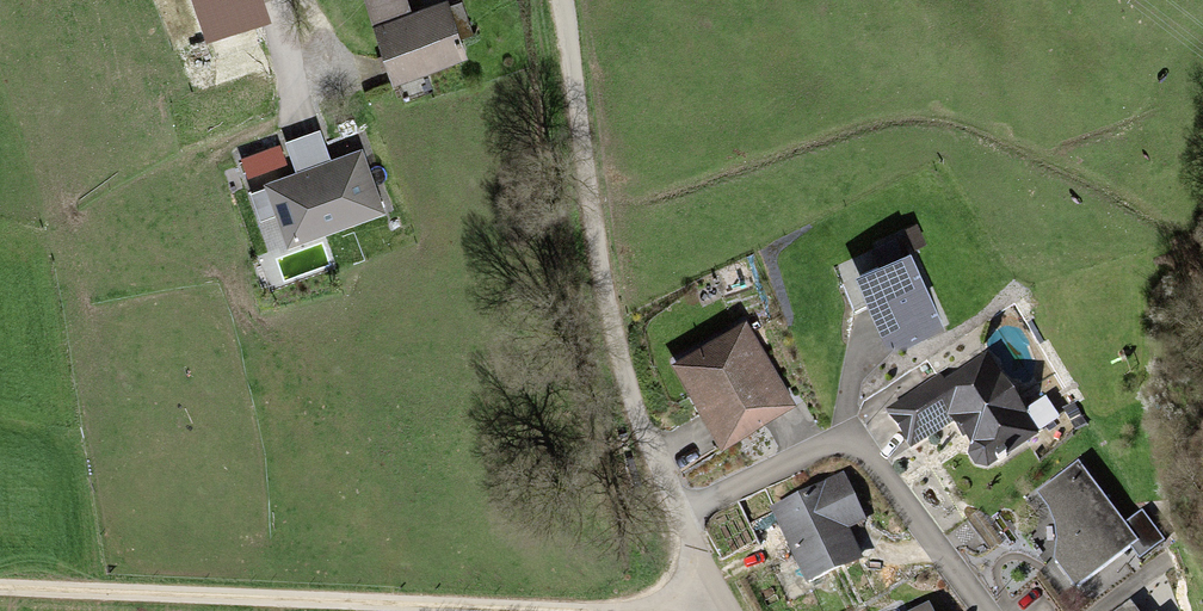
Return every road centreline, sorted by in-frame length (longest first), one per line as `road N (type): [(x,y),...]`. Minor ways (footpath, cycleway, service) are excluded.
road 1 (track): [(0,585),(570,610)]
road 2 (track): [(563,0),(610,307),(631,395),(679,512)]
road 3 (residential): [(988,610),(852,431),(679,512),(715,594)]

